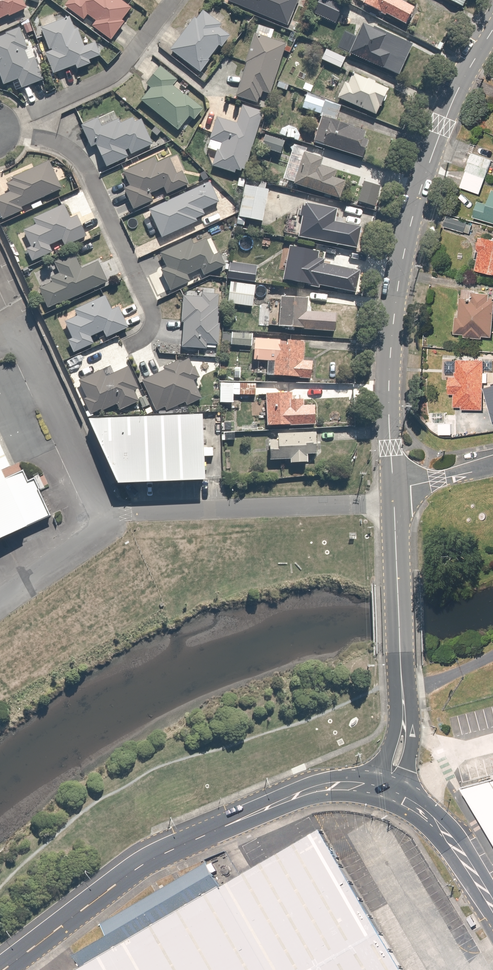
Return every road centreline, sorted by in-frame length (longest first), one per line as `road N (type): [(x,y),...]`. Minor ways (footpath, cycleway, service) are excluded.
road 1 (residential): [(492,29),(455,97),(404,254),(390,355),(393,487)]
road 2 (secondary): [(2,969),(153,859),(294,797),(330,787),(382,791)]
road 3 (residential): [(128,347),(148,335),(152,314),(84,163),(52,141),(0,133)]
road 4 (residential): [(173,0),(116,73),(0,126)]
road 5 (unclassified): [(382,791),(397,765),(402,727),(398,595)]
road 6 (secondary): [(382,791),(434,824),(492,908)]

